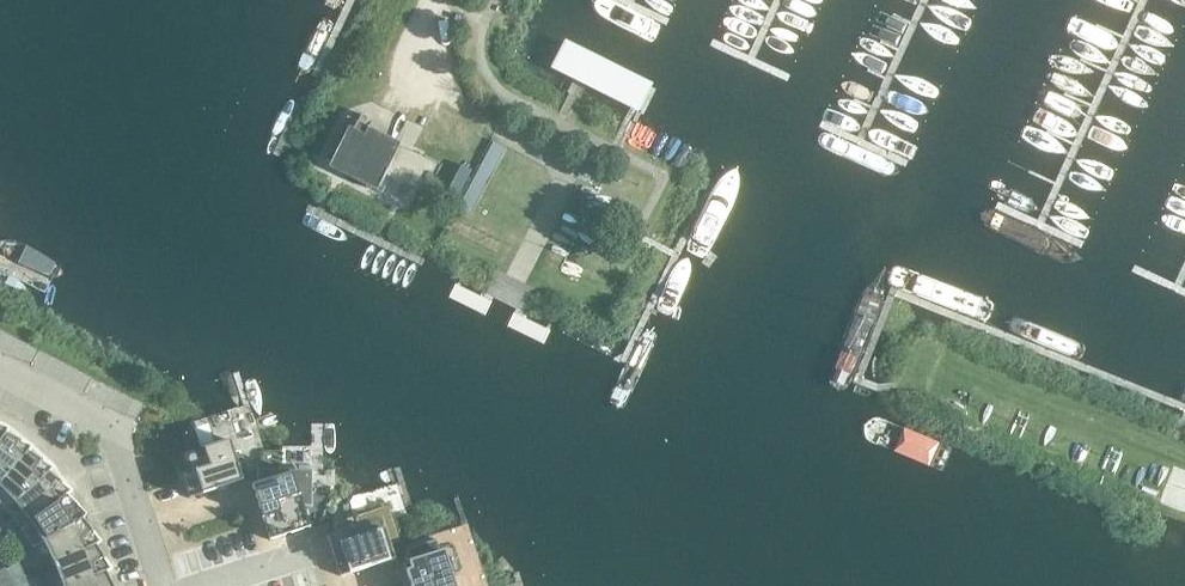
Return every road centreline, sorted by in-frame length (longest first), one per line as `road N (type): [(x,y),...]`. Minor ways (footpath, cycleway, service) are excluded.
road 1 (residential): [(0,373),(112,429),(159,585)]
road 2 (track): [(986,379),(1184,461)]
road 3 (unclassified): [(492,129),(407,76),(439,0)]

